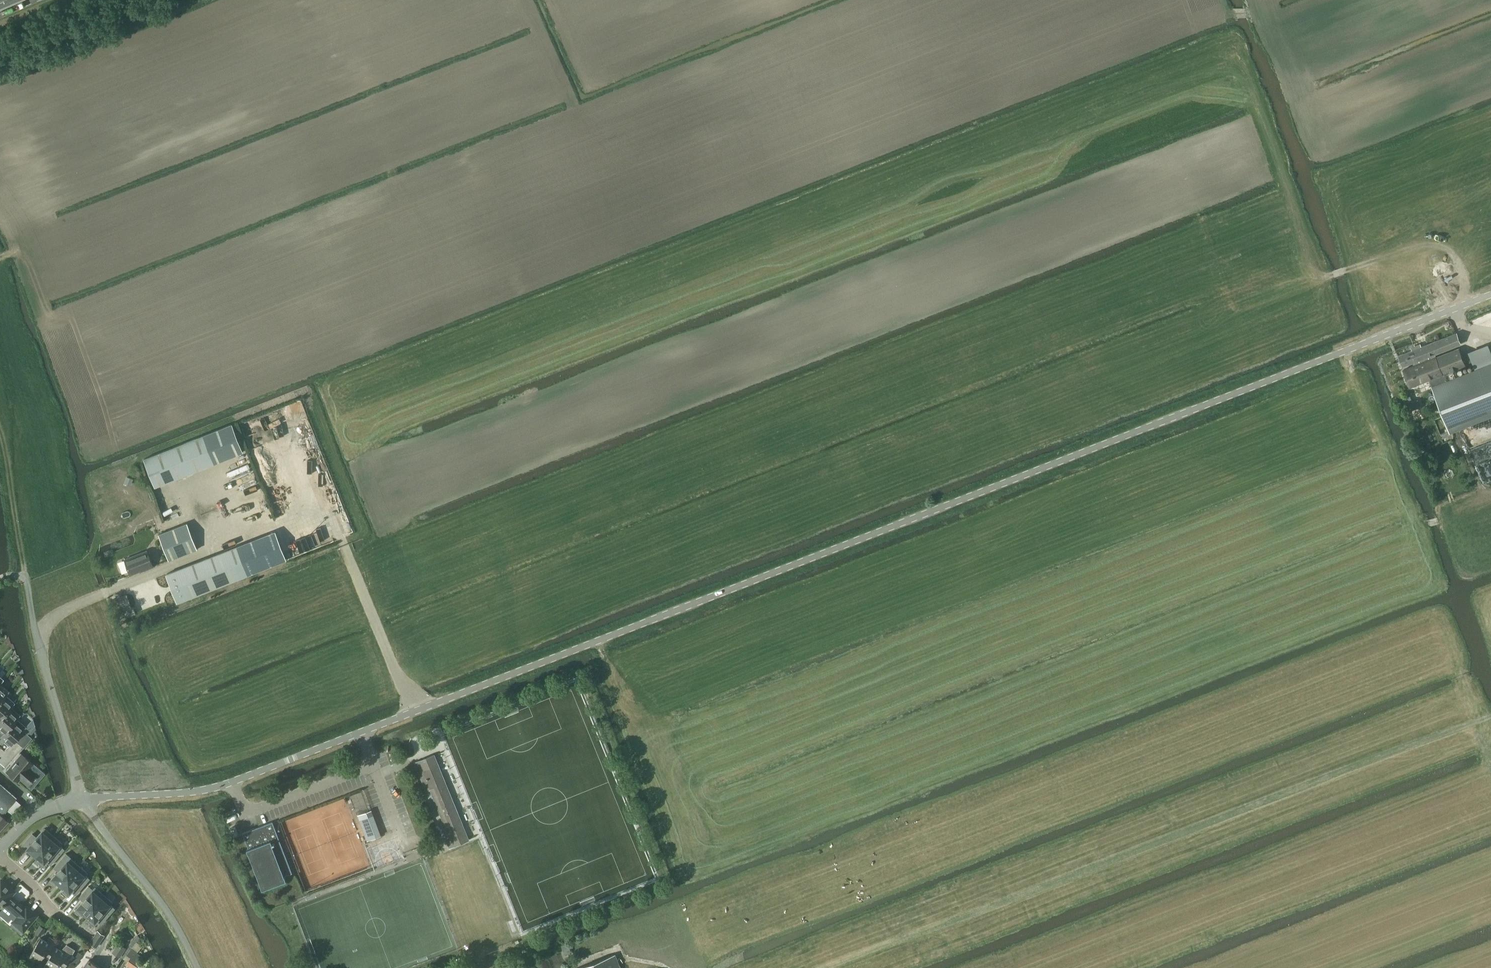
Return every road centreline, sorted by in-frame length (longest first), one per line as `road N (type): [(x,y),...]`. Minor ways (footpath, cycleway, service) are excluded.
road 1 (unclassified): [(83,800),(232,781),(1490,294)]
road 2 (unclassified): [(83,800),(26,582)]
road 3 (unclassified): [(197,967),(178,927),(83,800)]
road 4 (track): [(0,432),(22,576)]

